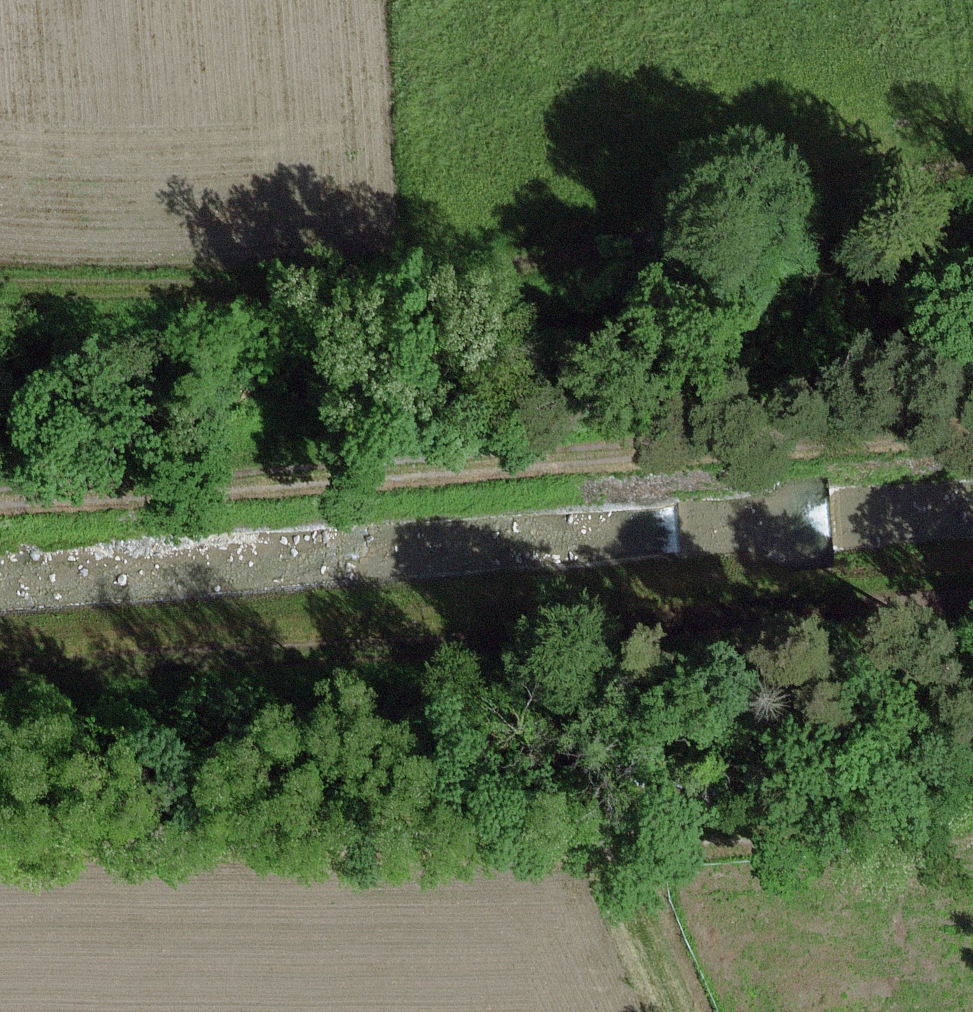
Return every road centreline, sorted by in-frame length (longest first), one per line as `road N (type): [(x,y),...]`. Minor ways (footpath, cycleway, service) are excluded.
road 1 (track): [(0,311),(414,302),(972,161)]
road 2 (track): [(972,584),(0,659)]
road 3 (track): [(972,436),(0,505)]
road 4 (track): [(690,1011),(641,850),(407,836),(0,840)]

